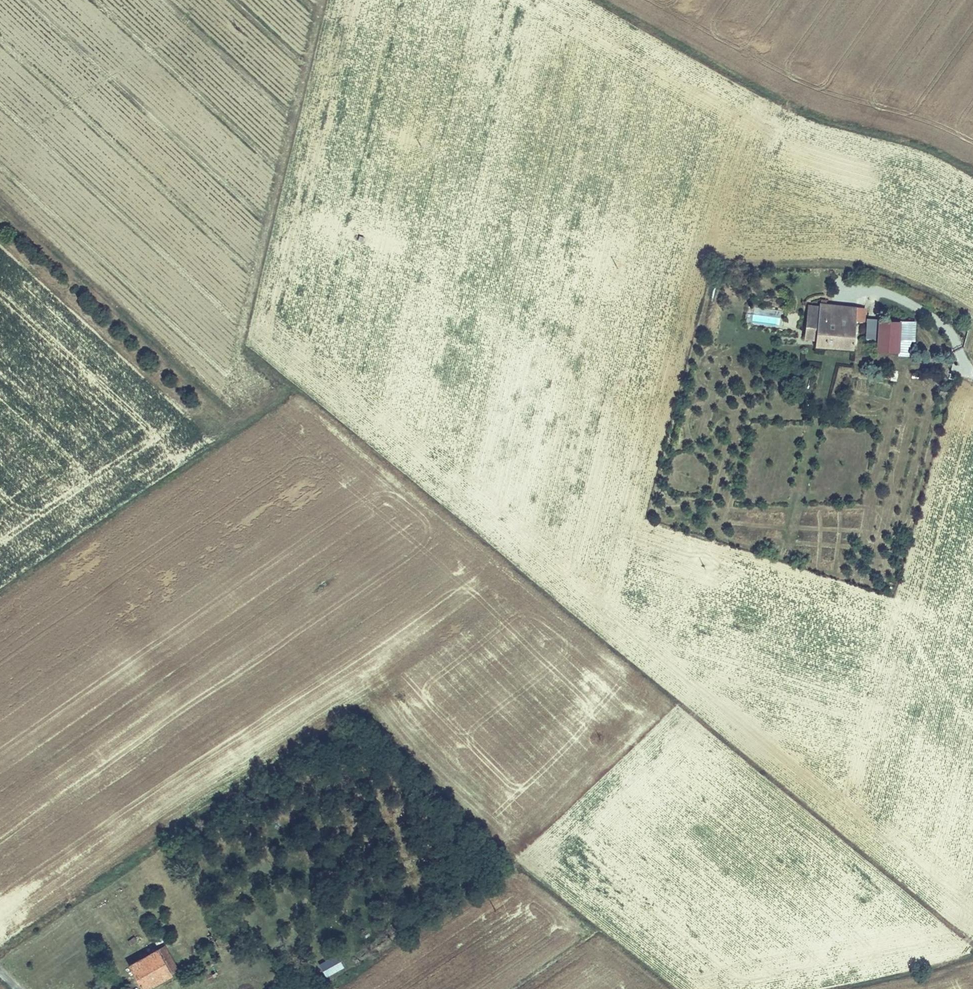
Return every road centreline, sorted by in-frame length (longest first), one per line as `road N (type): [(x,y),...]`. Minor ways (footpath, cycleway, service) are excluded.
road 1 (track): [(0,586),(273,402),(268,375),(237,338),(237,319),(319,0)]

